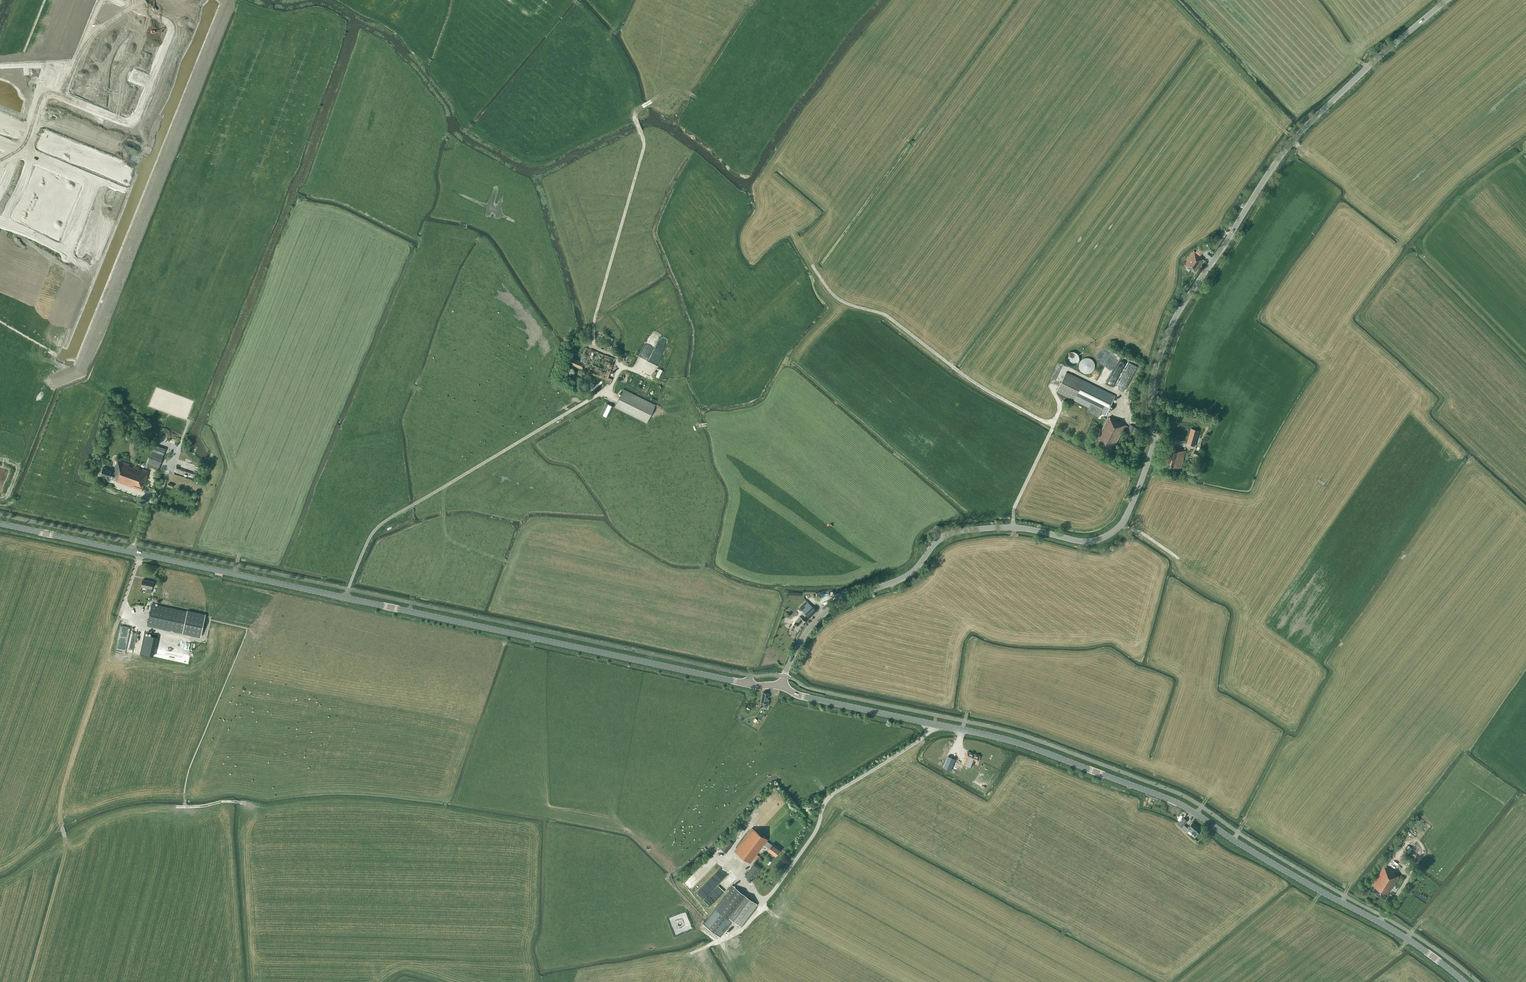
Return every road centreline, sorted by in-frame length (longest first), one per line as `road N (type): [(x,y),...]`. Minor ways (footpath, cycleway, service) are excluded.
road 1 (tertiary): [(782,687),(793,655),(826,614),(906,577),(953,533),(1013,528),(1088,542),(1119,527),(1154,443),(1153,380),(1176,317),(1300,132),(1447,0)]
road 2 (tertiary): [(1465,981),(1398,933),(1176,802),(1014,742),(782,687)]
road 3 (tertiary): [(782,687),(345,598)]
road 4 (residential): [(63,95),(127,122),(138,116),(172,28),(116,0)]
road 5 (tertiary): [(345,598),(132,552)]
road 6 (residential): [(24,152),(96,181),(67,249)]
road 7 (tertiary): [(132,552),(0,524)]

